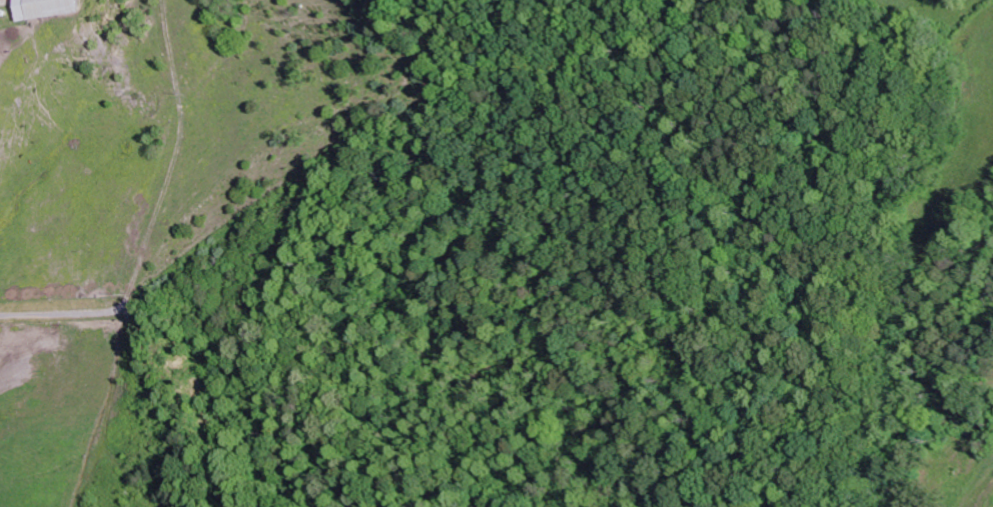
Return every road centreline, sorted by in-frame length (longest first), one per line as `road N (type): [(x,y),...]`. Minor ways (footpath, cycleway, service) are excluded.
road 1 (residential): [(156,506),(116,385),(125,327),(110,305),(50,315)]

